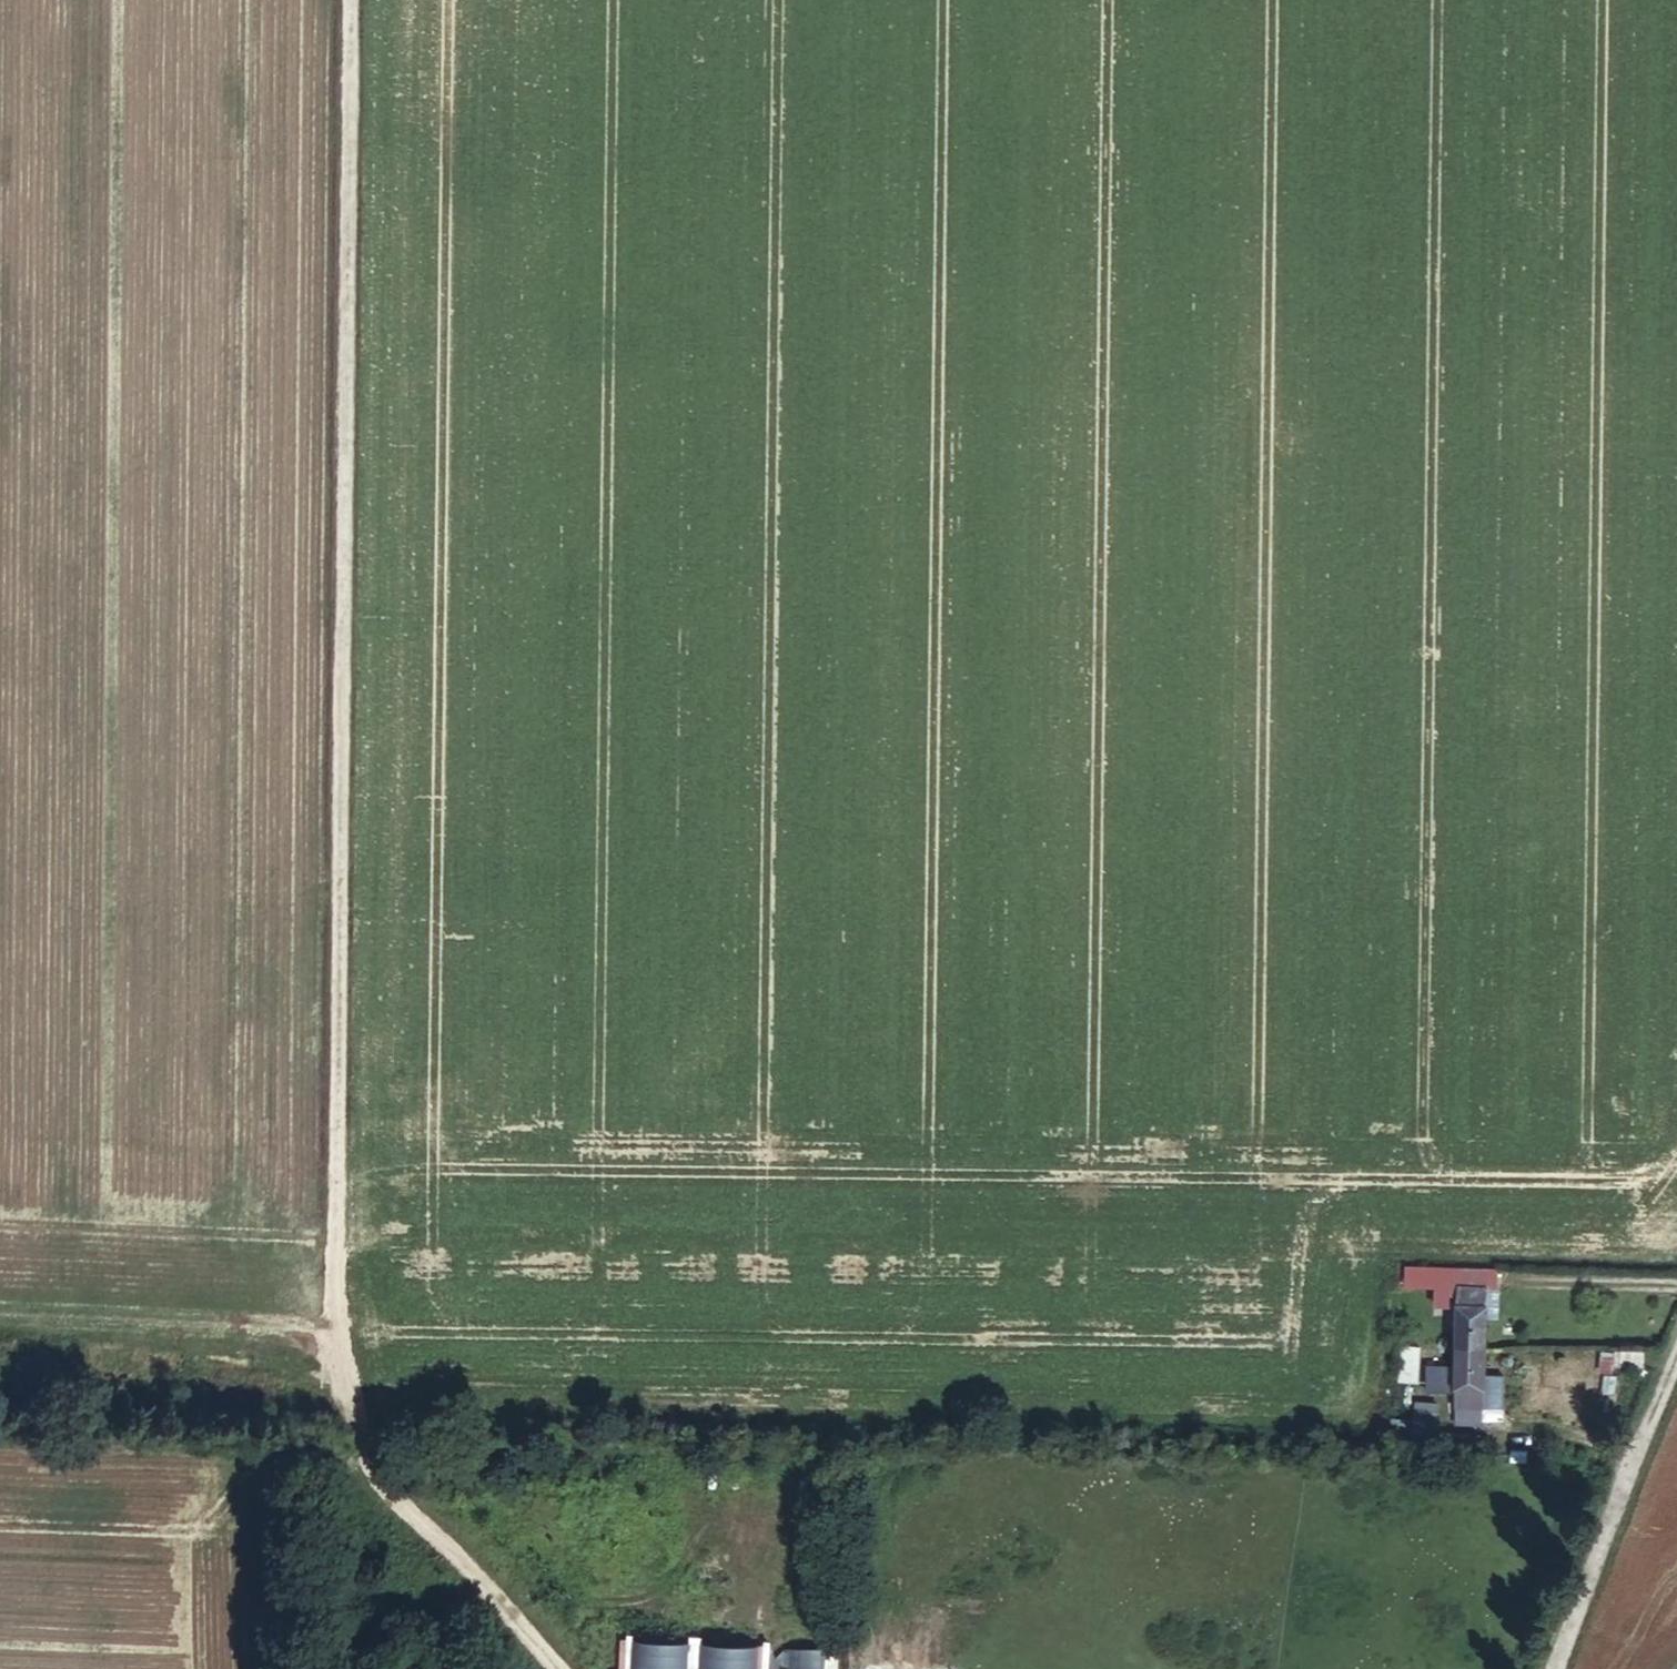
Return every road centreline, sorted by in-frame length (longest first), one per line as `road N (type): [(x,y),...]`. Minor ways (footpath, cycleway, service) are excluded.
road 1 (track): [(341,0),(324,1337),(360,1452),(544,1668)]
road 2 (residential): [(1548,1668),(1676,1337)]

